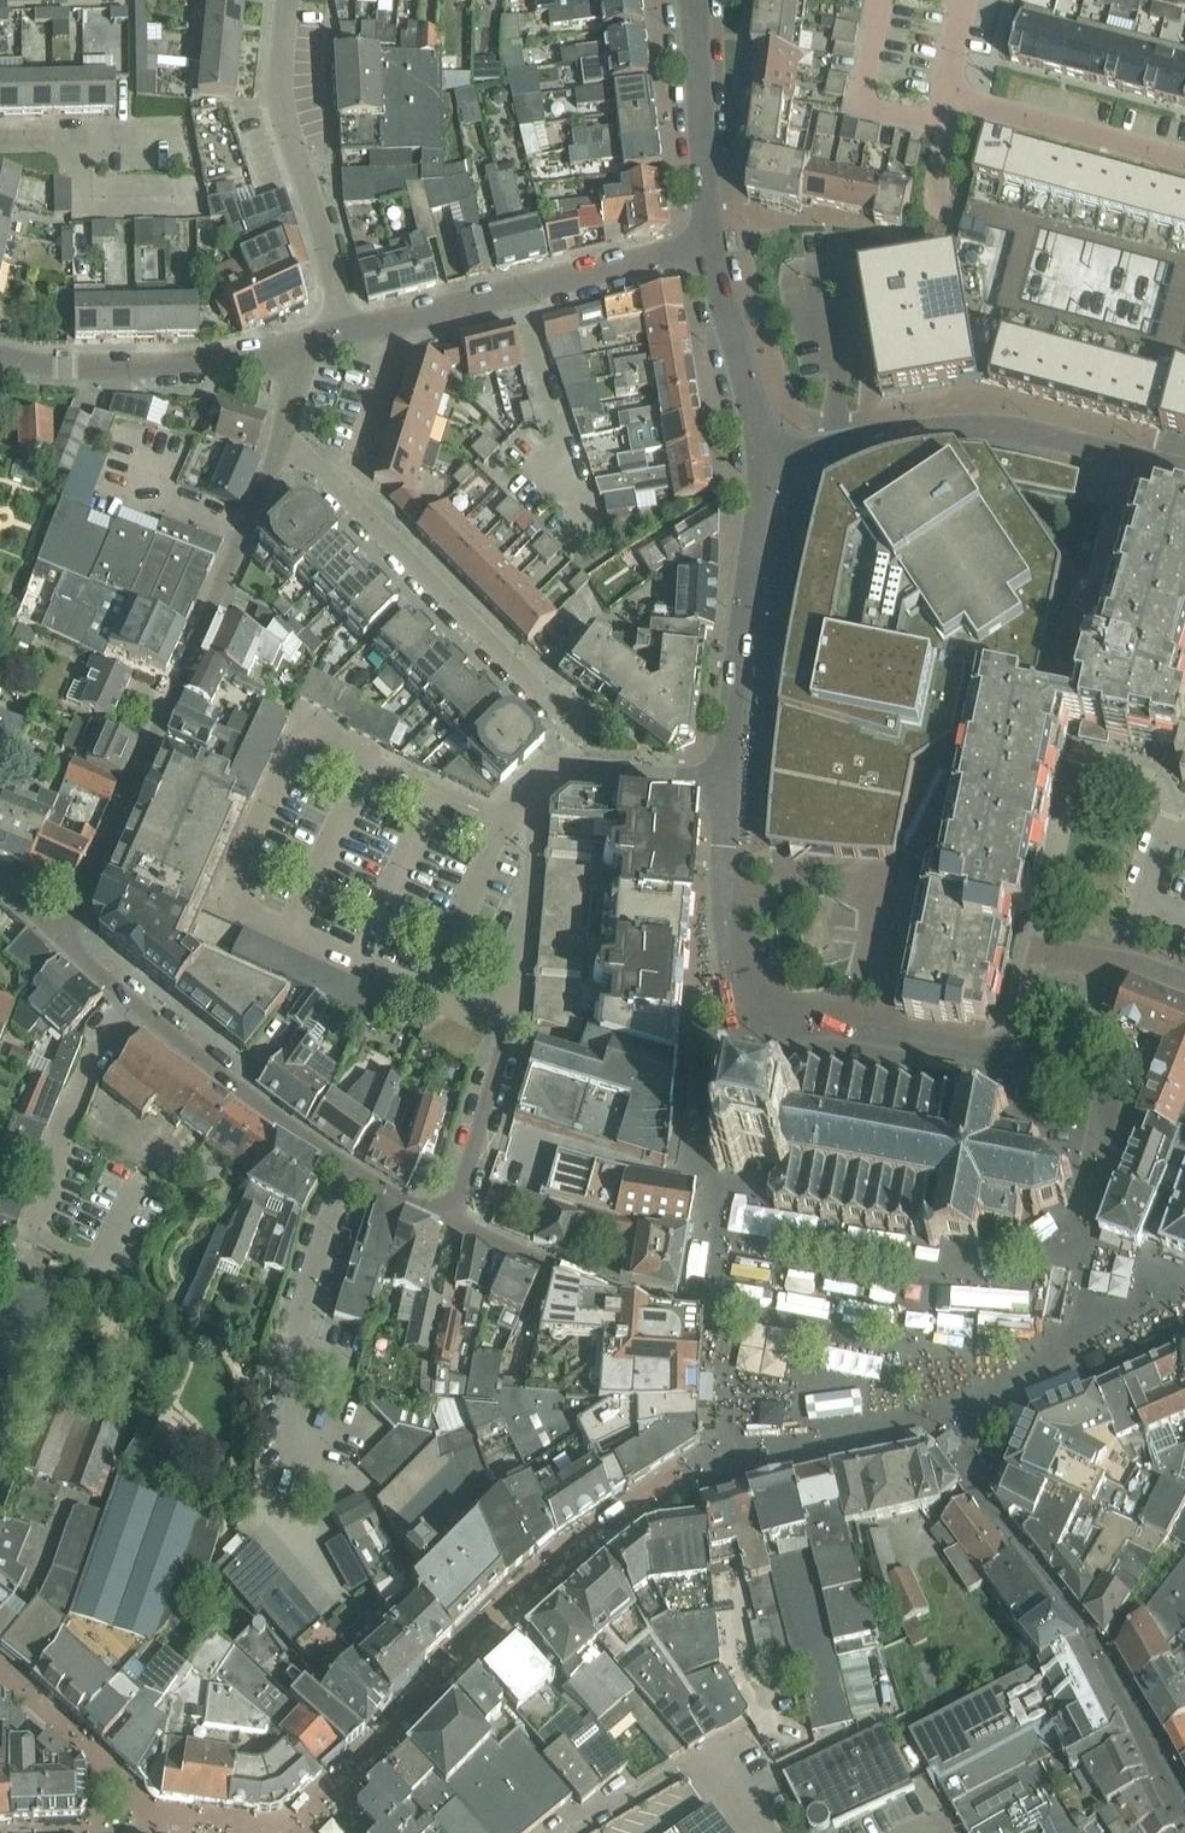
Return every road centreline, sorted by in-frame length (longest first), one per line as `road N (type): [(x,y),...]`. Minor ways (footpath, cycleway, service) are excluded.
road 1 (residential): [(280,438),(65,936)]
road 2 (residential): [(1016,1056),(817,1022),(747,1021),(722,865),(725,784)]
road 3 (residential): [(449,1221),(506,1037),(489,1014),(529,908),(536,793),(572,770)]
road 4 (residential): [(143,1176),(100,1264),(27,1232),(94,1051),(132,999)]
road 5 (residential): [(363,1493),(298,1462),(298,1323),(350,1168)]
road 6 (residential): [(572,770),(573,723),(348,498)]
road 7 (residential): [(346,332),(281,99),(287,0)]
road 8 (residential): [(725,784),(761,454)]
road 9 (residential): [(1039,949),(1080,766),(1101,757),(1160,776),(1175,796),(1169,826)]
road 10 (residential): [(407,318),(705,244)]
road 11 (residential): [(0,355),(44,365),(173,365),(296,344)]
road 12 (residential): [(132,999),(350,1168)]
road 13 (residential): [(947,97),(1184,160)]
road 14 (residential): [(705,244),(694,0)]
road 15 (residential): [(674,1305),(449,1221)]
road 16 (residential): [(761,454),(979,427)]
road 17 (residential): [(761,454),(705,244)]
road 18 (residential): [(1184,470),(1040,433),(979,427)]
road 19 (residential): [(0,139),(192,133)]
road 20 (residential): [(348,498),(407,318)]
road 21 (residential): [(1091,1220),(1107,1089),(1101,1077),(1075,1068)]
road 22 (residential): [(725,784),(572,770)]
road 23 (residential): [(1075,1068),(1124,957)]

